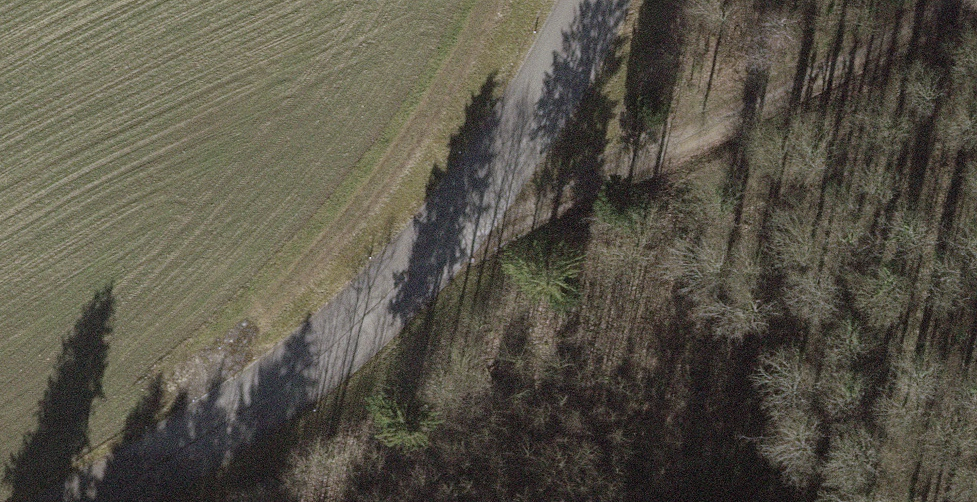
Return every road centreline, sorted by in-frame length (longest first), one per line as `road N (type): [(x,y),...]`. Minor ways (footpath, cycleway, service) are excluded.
road 1 (unclassified): [(104,501),(250,412),(422,260),(535,136),(600,0)]
road 2 (track): [(422,260),(950,0)]
road 3 (track): [(250,412),(273,303),(383,185),(490,0)]

